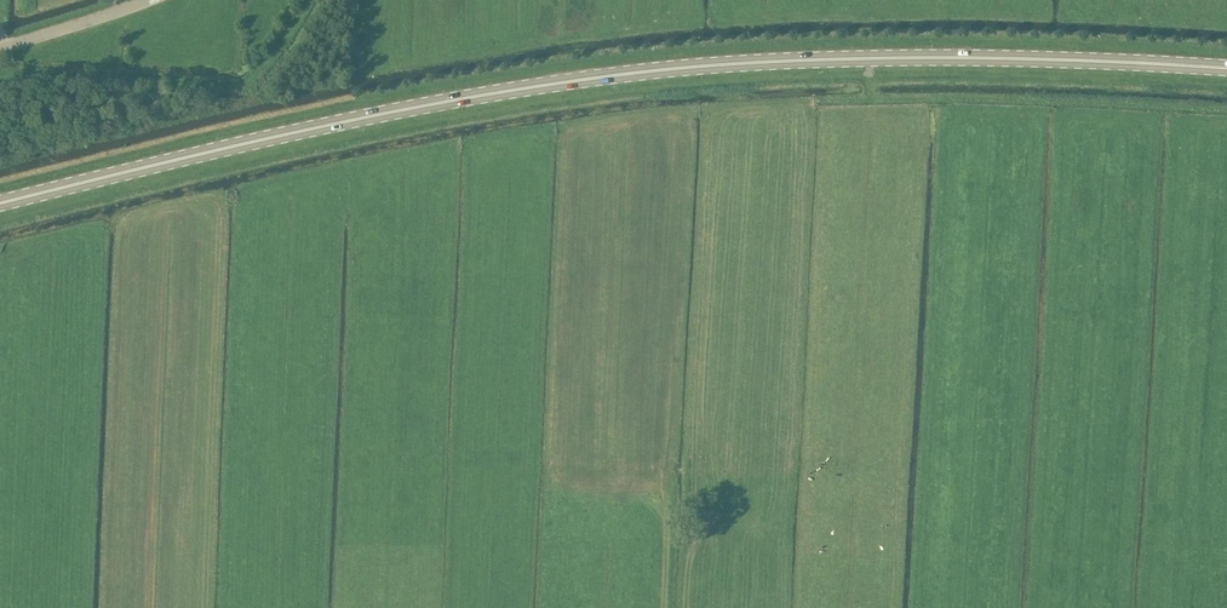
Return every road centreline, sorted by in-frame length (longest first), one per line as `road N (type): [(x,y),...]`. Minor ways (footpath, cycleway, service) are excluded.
road 1 (primary): [(1226,68),(939,57),(628,74),(407,108),(0,203)]
road 2 (unclassified): [(0,50),(157,0)]

